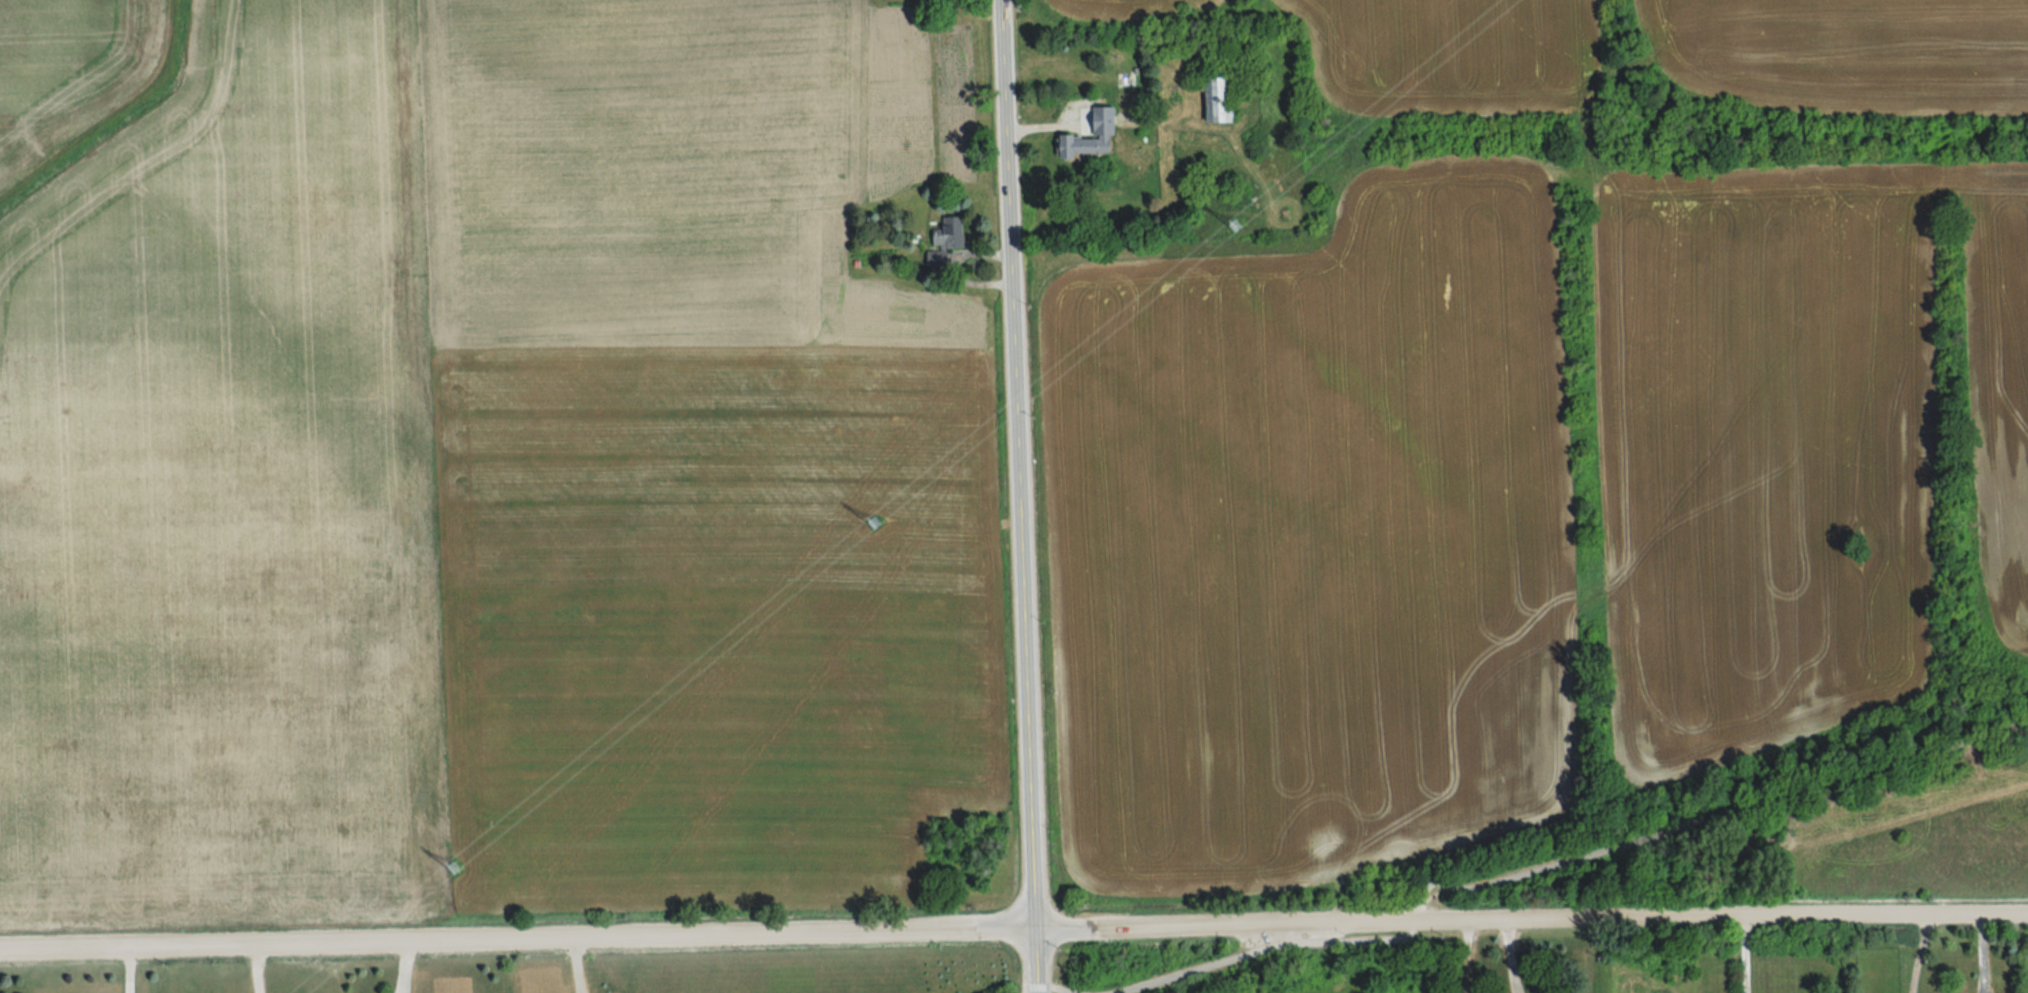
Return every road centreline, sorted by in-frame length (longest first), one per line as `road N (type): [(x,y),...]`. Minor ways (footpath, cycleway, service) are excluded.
road 1 (residential): [(0,953),(1034,931)]
road 2 (residential): [(1034,931),(2027,919)]
road 3 (residential): [(1001,0),(1034,931)]

